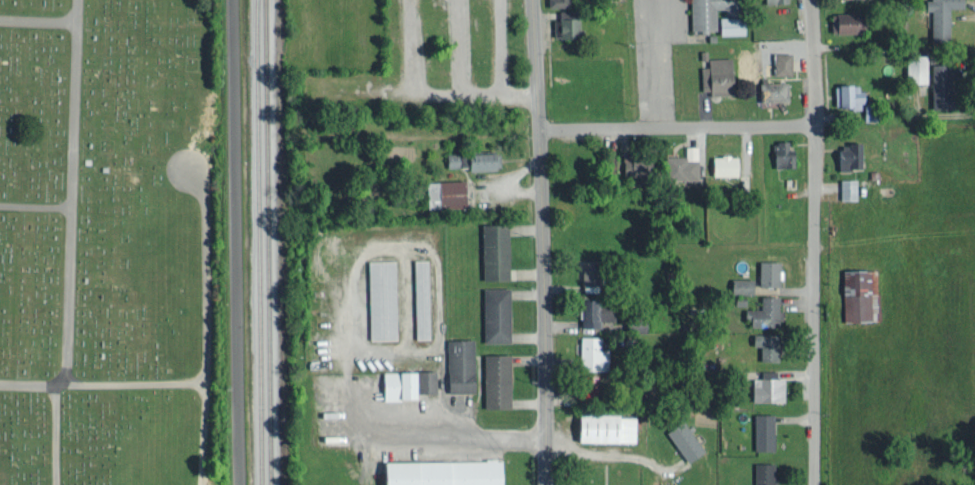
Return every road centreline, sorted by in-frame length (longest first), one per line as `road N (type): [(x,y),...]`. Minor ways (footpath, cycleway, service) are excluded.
road 1 (residential): [(544,484),(532,0)]
road 2 (residential): [(238,484),(232,0)]
road 3 (residential): [(813,484),(809,0)]
road 4 (residential): [(538,125),(814,123)]

